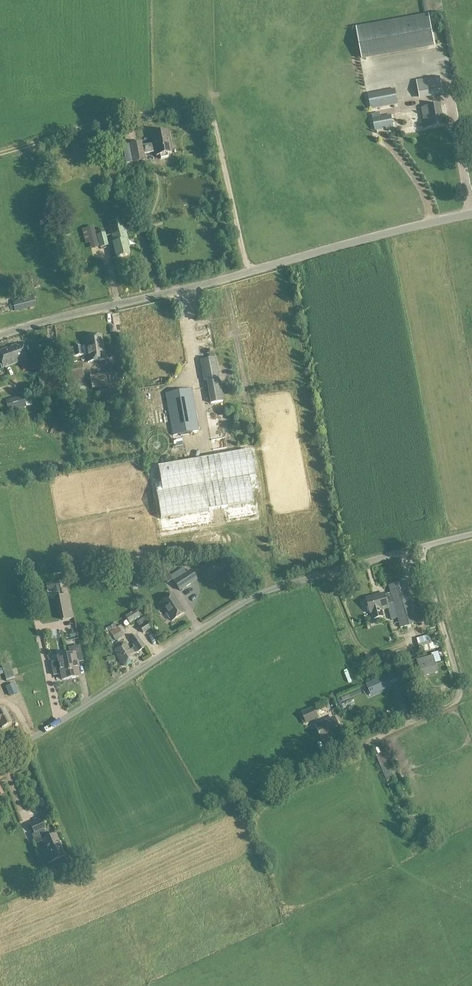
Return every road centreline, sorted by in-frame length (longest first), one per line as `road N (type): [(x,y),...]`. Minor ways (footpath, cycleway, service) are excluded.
road 1 (unclassified): [(0,759),(284,585),(471,535)]
road 2 (track): [(456,702),(0,915)]
road 3 (unclassified): [(0,334),(471,213)]
road 4 (track): [(247,272),(208,113),(120,117),(0,153)]
road 5 (track): [(421,547),(457,676),(456,702)]

